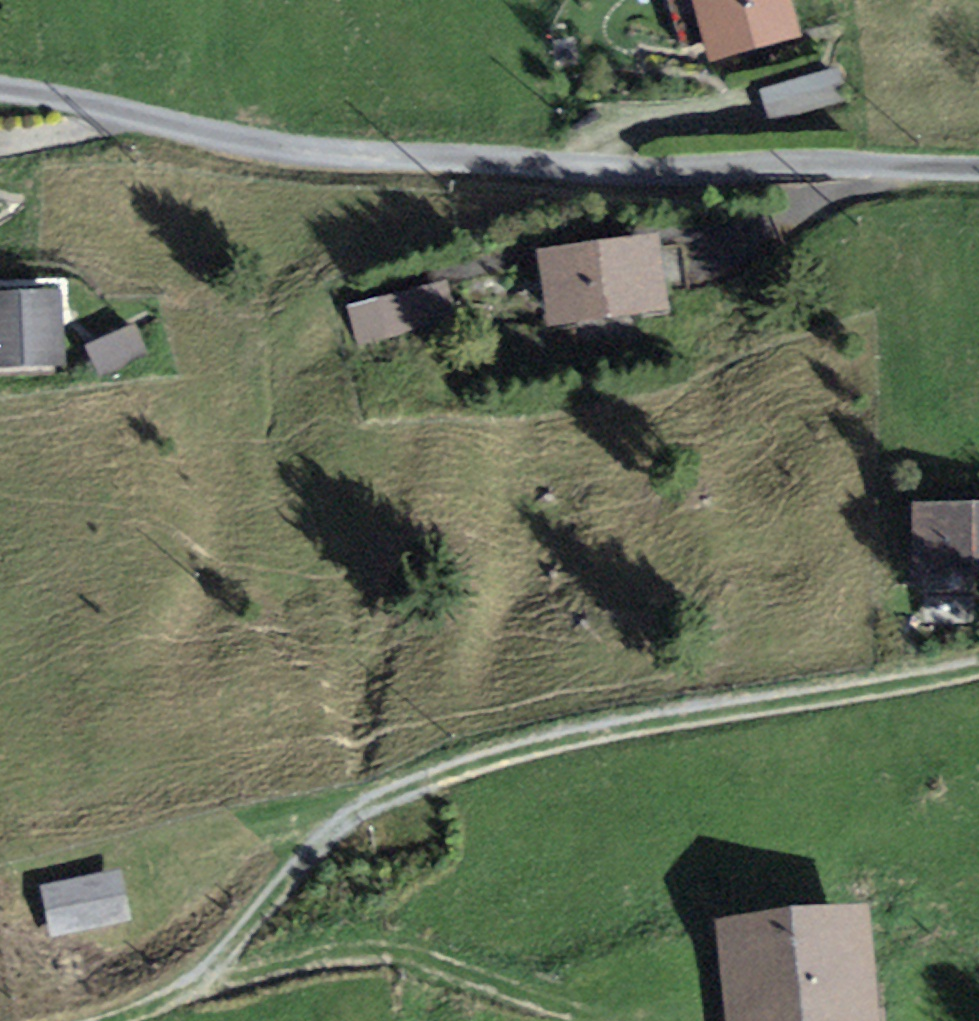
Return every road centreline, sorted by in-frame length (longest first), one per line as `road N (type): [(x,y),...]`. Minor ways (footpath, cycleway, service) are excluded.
road 1 (unclassified): [(0,90),(84,101),(303,153),(585,172),(978,170)]
road 2 (track): [(112,1020),(215,970),(332,832),(390,795),(553,742),(978,664)]
road 3 (track): [(494,263),(553,239),(634,228),(736,232),(854,189),(861,167)]
road 4 (track): [(590,1020),(538,993),(383,950),(328,953),(238,976),(215,970)]
road 5 (track): [(112,109),(92,128),(0,140)]

